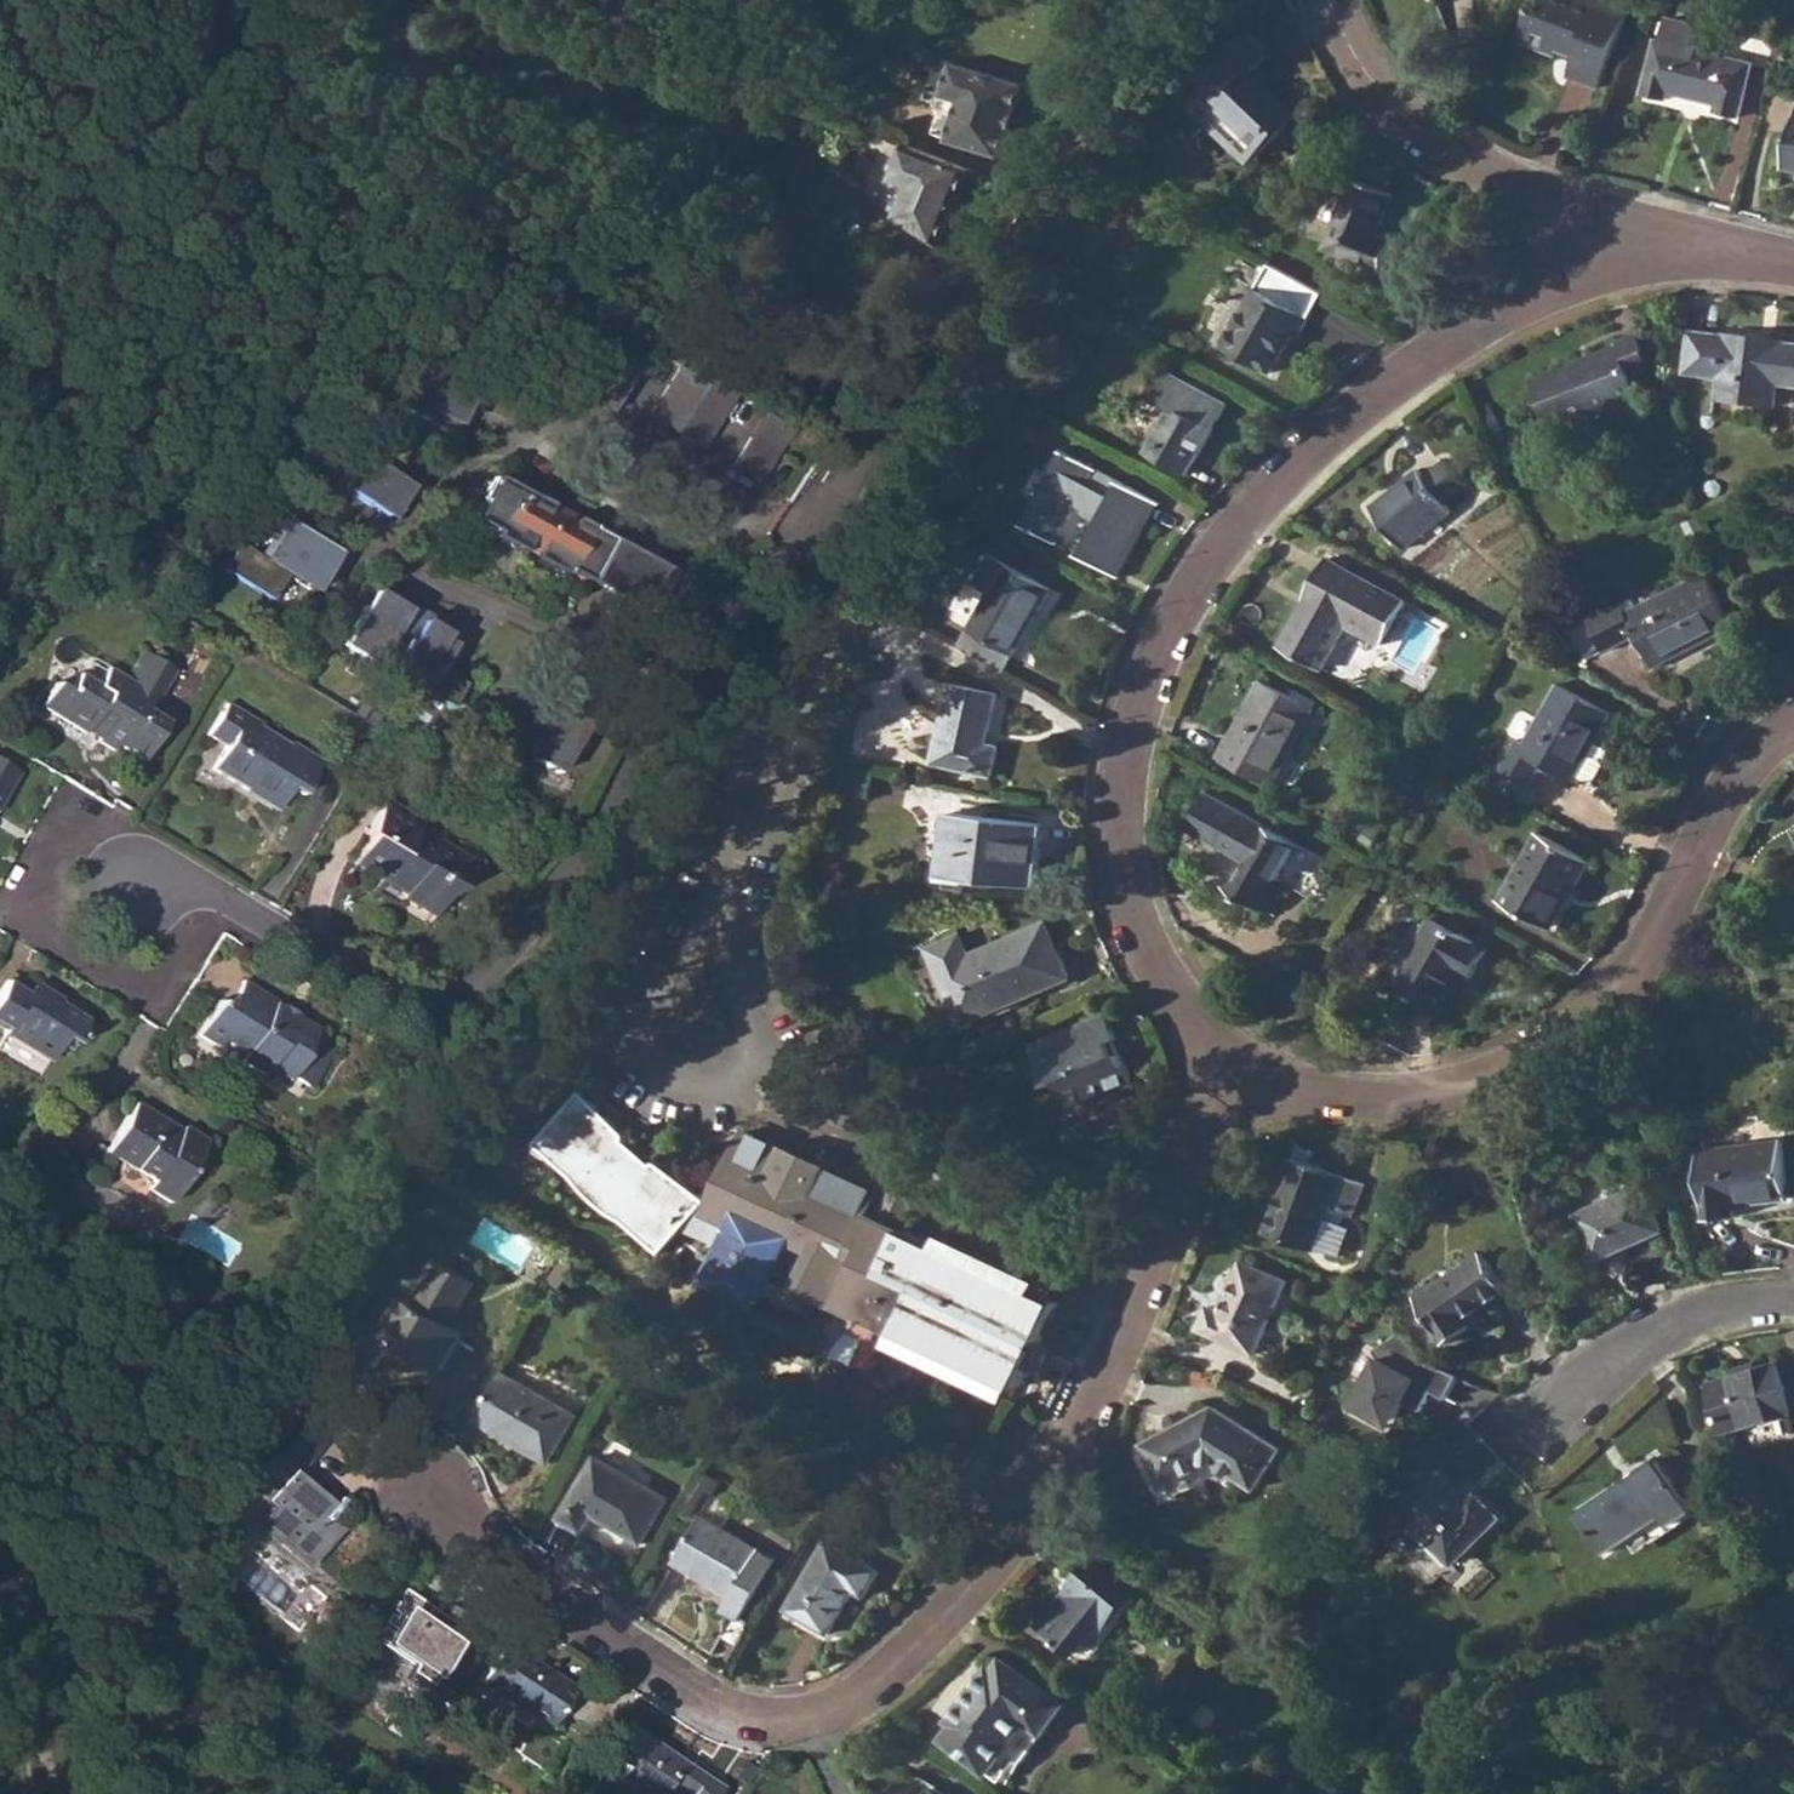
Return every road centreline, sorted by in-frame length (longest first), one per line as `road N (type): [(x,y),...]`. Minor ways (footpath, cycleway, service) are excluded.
road 1 (track): [(800,529),(567,946),(209,1351),(195,1380),(96,1497),(72,1566),(54,1661),(20,1717),(56,1793)]
road 2 (residential): [(1230,1067),(1068,1462),(969,1598),(892,1677),(816,1724),(762,1726),(710,1712),(481,1554),(426,1487)]
road 3 (residential): [(1624,233),(1555,292),(1372,402),(1263,502),(1183,606),(1132,731),(1117,798),(1119,868),(1166,989),(1230,1067)]
road 4 (residential): [(800,529),(721,597),(677,699),(542,911),(438,1033),(219,900),(140,895)]
road 5 (residential): [(1230,1067),(1301,1091),(1385,1093),(1484,1080),(1572,1031),(1621,985),(1665,922),(1743,769),(1793,730)]
road 6 (residential): [(1187,0),(993,308),(855,476),(800,529)]
road 7 (residential): [(800,529),(824,622),(720,915)]
road 8 (residential): [(1624,233),(1454,153),(1399,115),(1366,73),(1332,0)]
road 9 (residential): [(720,915),(628,1047),(675,1087),(745,1085),(758,1051)]
road 10 (residential): [(1531,1428),(1621,1357),(1677,1328),(1745,1309),(1793,1309)]
road 11 (residential): [(1793,269),(1624,233)]
road 12 (residential): [(758,1051),(720,915)]

